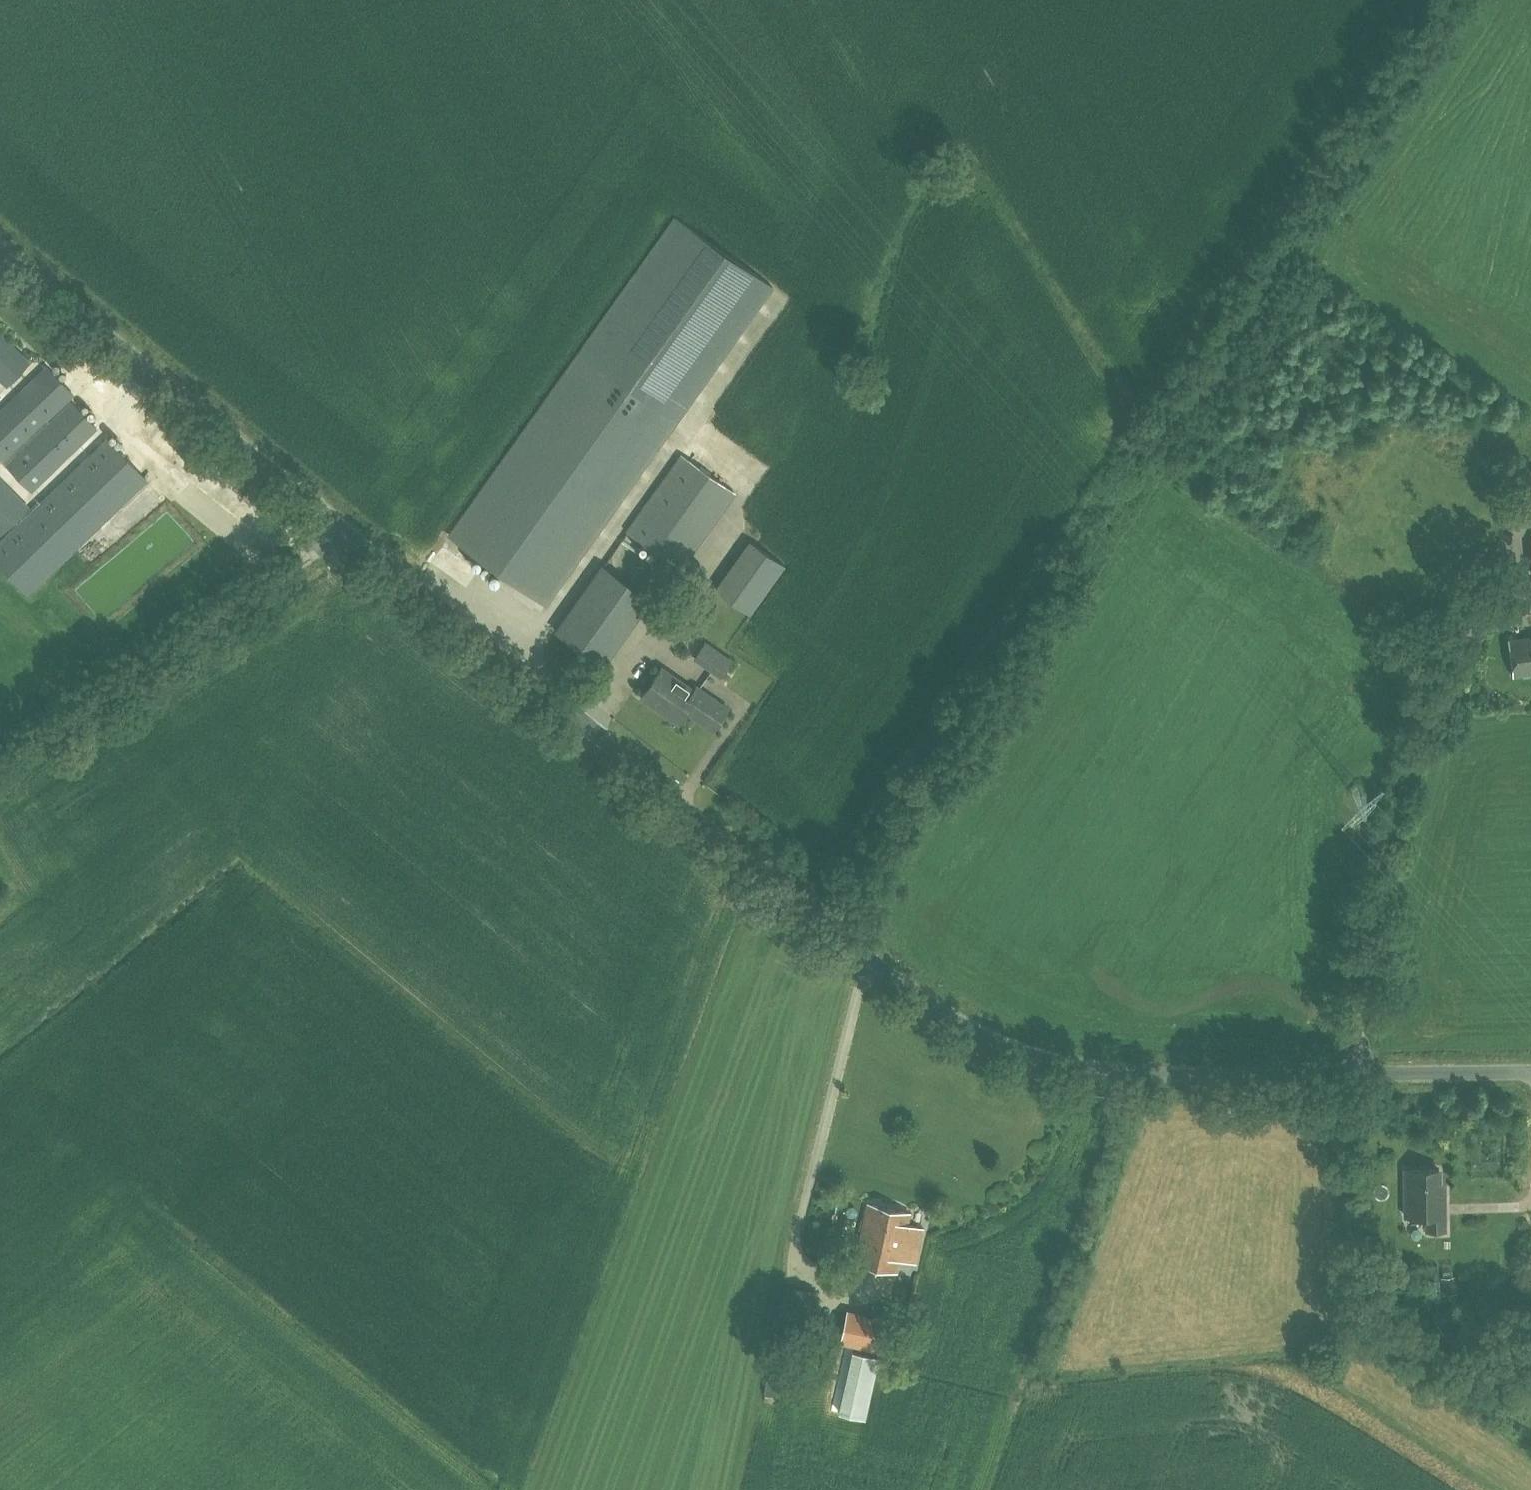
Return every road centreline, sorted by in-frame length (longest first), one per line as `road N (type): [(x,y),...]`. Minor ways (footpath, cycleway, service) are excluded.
road 1 (unclassified): [(1530,1071),(1150,1073),(1046,1060),(992,1040),(897,983),(0,245)]
road 2 (track): [(0,767),(344,534)]

